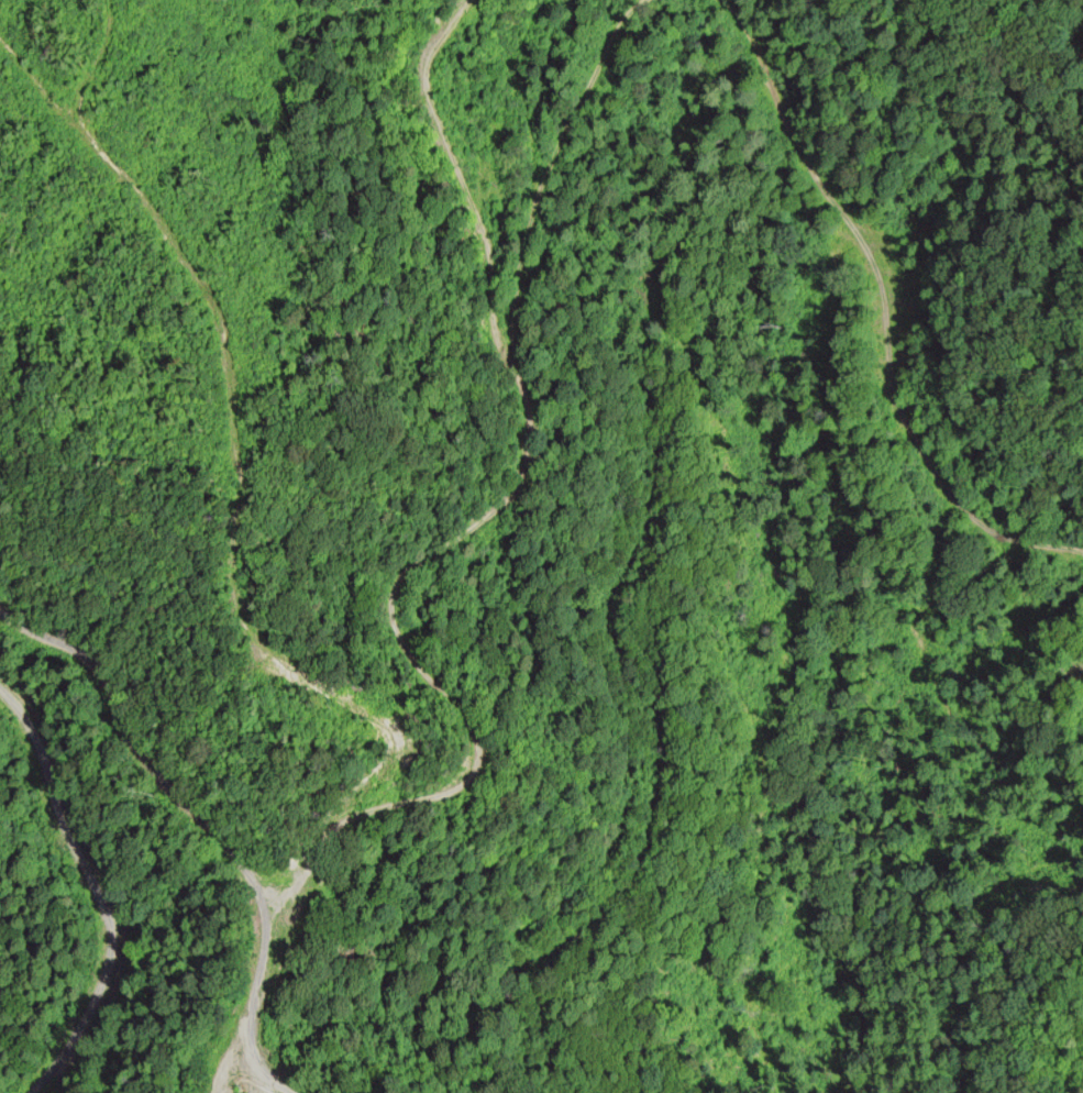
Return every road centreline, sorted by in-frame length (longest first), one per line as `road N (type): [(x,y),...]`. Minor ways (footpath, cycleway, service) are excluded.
road 1 (track): [(282,1092),(257,1077),(251,1011),(266,895),(241,858),(129,773),(90,675),(0,610)]
road 2 (track): [(0,690),(71,829),(106,949),(62,1071),(34,1092)]

